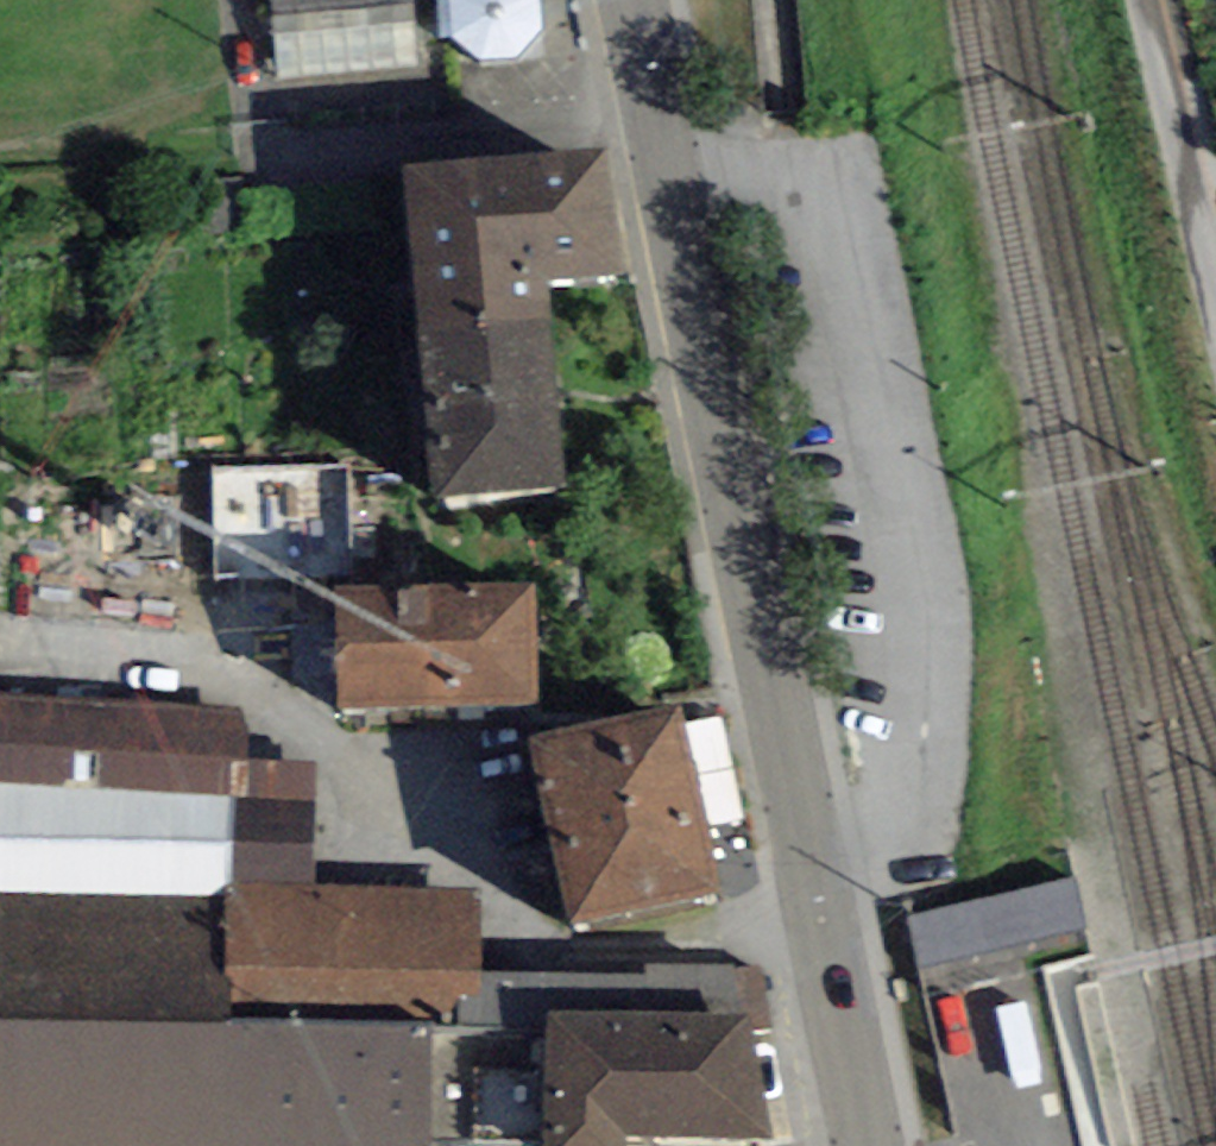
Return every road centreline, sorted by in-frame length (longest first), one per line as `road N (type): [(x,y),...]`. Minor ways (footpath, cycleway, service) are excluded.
road 1 (tertiary): [(860,1145),(636,0)]
road 2 (unclassified): [(1159,0),(1215,207)]

